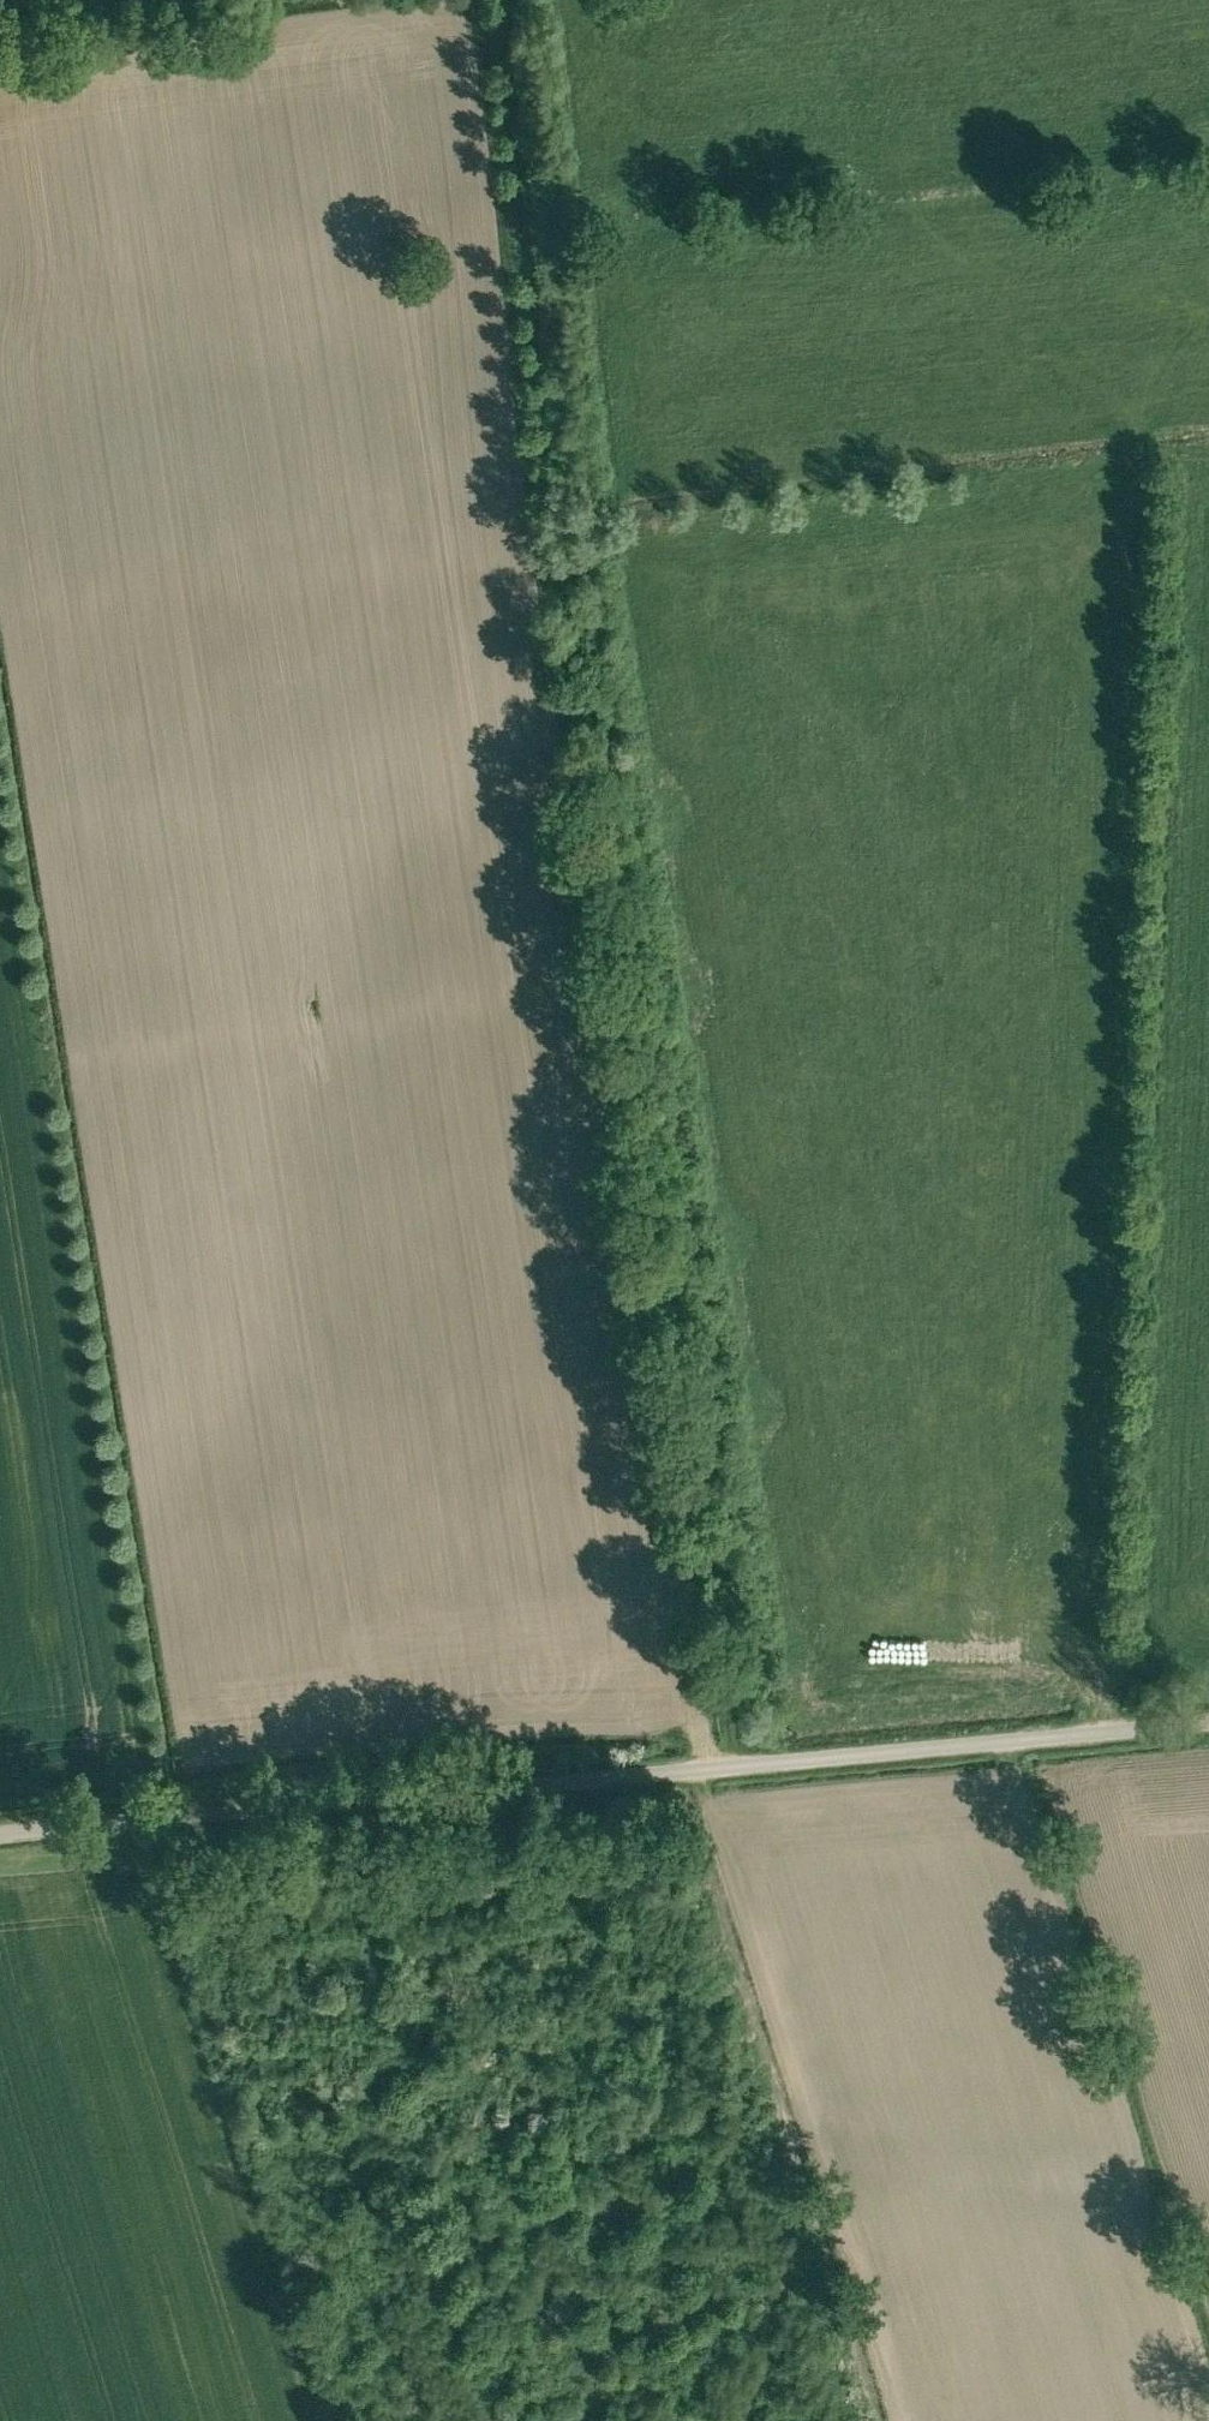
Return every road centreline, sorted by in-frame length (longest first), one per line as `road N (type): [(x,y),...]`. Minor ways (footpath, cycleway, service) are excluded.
road 1 (unclassified): [(0,1832),(1208,1719)]

